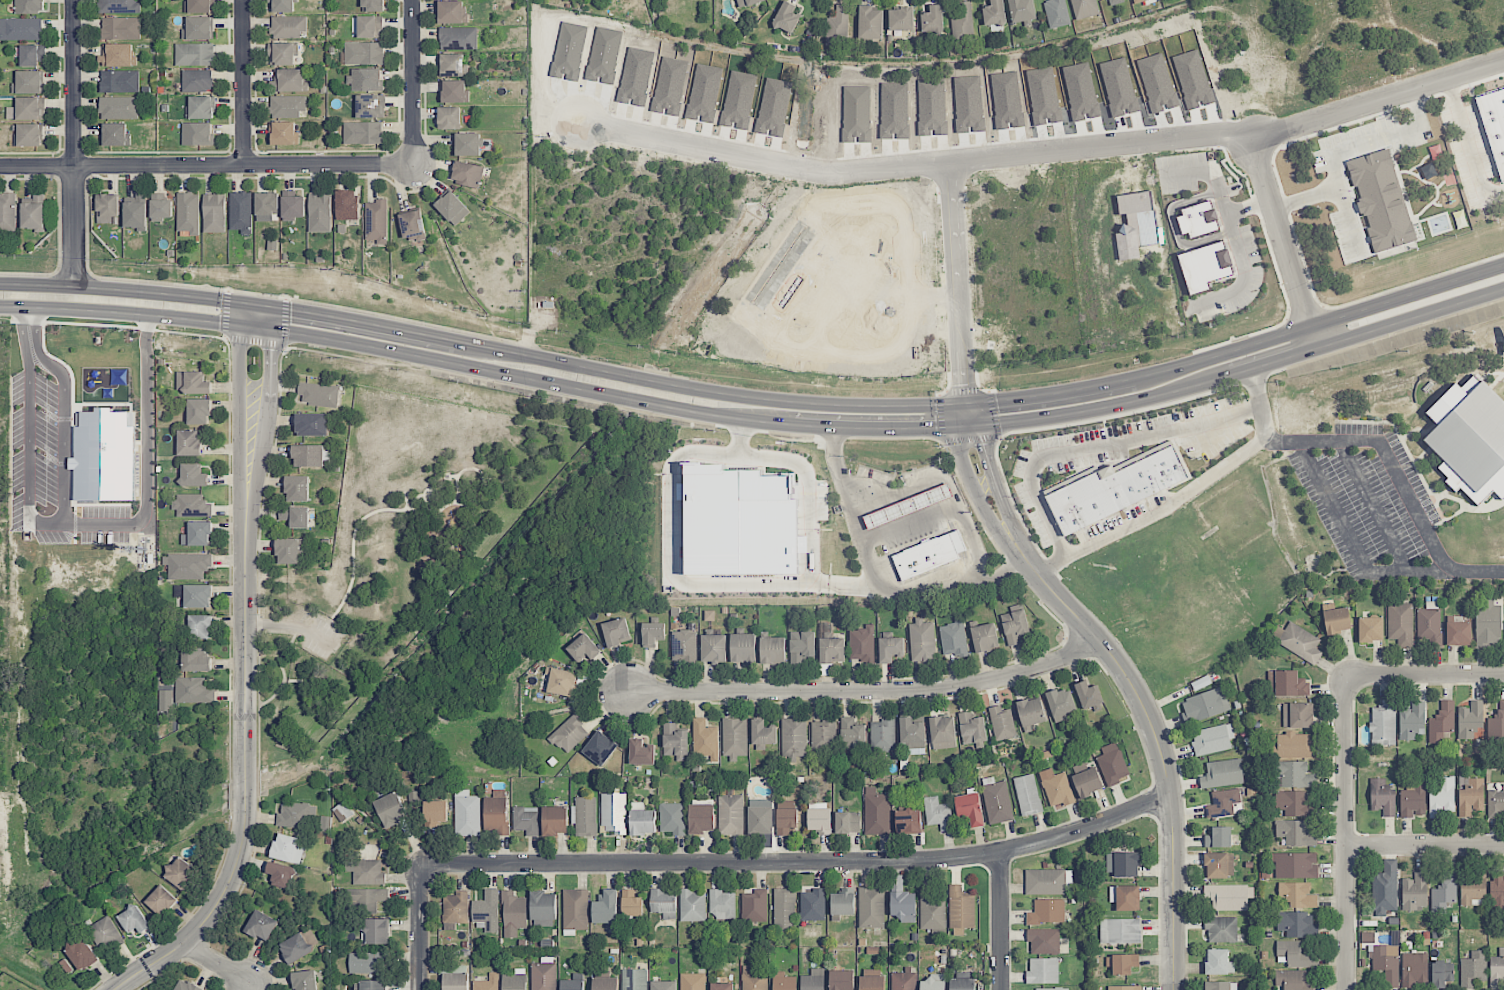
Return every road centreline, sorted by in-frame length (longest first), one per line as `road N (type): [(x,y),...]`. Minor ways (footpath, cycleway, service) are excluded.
road 1 (secondary): [(963,405),(745,397),(291,309),(0,284)]
road 2 (residential): [(418,868),(973,857),(1043,842),(1170,793)]
road 3 (secondary): [(271,330),(746,420),(858,429),(978,425)]
road 4 (residential): [(1253,139),(821,172),(582,122)]
road 5 (residential): [(254,405),(241,849),(219,903),(196,932),(115,989)]
road 6 (secondary): [(1503,265),(1173,368),(963,405)]
road 7 (secondary): [(978,425),(1130,403),(1503,289)]
road 8 (residential): [(1017,547),(1120,668),(1161,752),(1173,813),(1173,989)]
road 9 (residential): [(1095,637),(1042,666),(952,688),(630,692)]
road 10 (residential): [(412,176),(0,169)]
road 11 (residential): [(1346,989),(1345,677)]
road 12 (residential): [(74,286),(71,0)]
road 13 (secondary): [(0,306),(271,330)]
road 14 (residential): [(1253,139),(1503,60)]
road 15 (residential): [(963,405),(947,162)]
road 16 (residential): [(1317,348),(1253,139)]
road 17 (residential): [(412,176),(412,0)]
road 18 (residential): [(243,169),(242,0)]
road 19 (residential): [(963,405),(953,427),(962,458),(990,518),(1017,547)]
road 20 (residential): [(1503,846),(1343,847)]
road 21 (residential): [(1345,677),(1503,676)]
road 22 (residential): [(1001,854),(1001,989)]
road 23 (residential): [(419,989),(418,868)]

